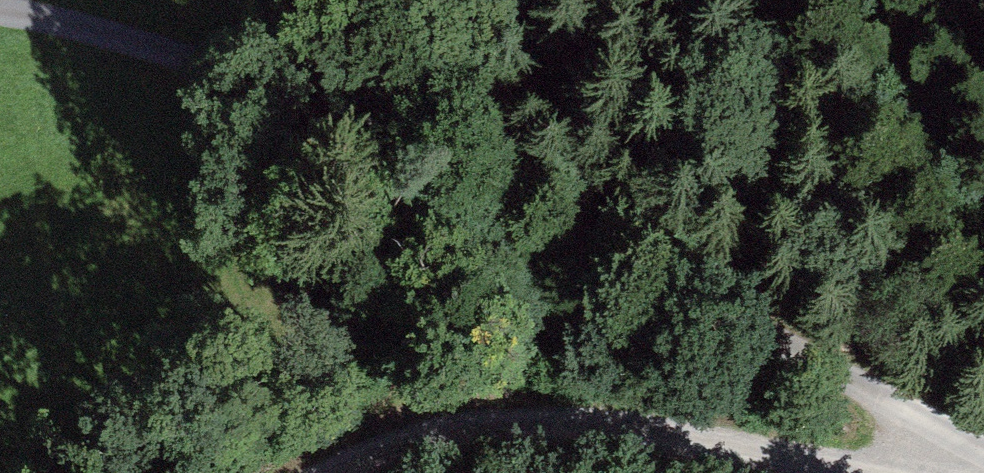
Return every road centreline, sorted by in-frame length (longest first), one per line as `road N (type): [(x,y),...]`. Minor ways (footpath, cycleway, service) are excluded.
road 1 (unclassified): [(983,455),(418,147),(240,77),(58,20),(0,12)]
road 2 (track): [(351,472),(428,439),(627,433),(877,472)]

